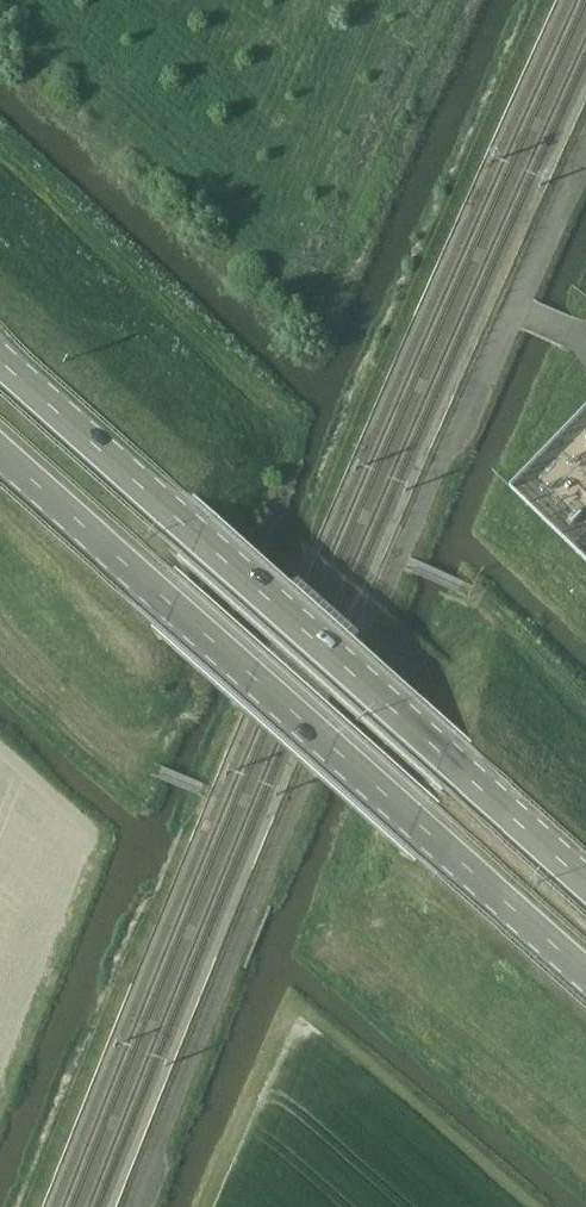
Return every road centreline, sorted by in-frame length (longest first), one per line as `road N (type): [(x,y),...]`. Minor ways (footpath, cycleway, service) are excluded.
road 1 (primary): [(0,452),(585,975)]
road 2 (primary): [(585,877),(0,360)]
road 3 (track): [(311,279),(441,0)]

